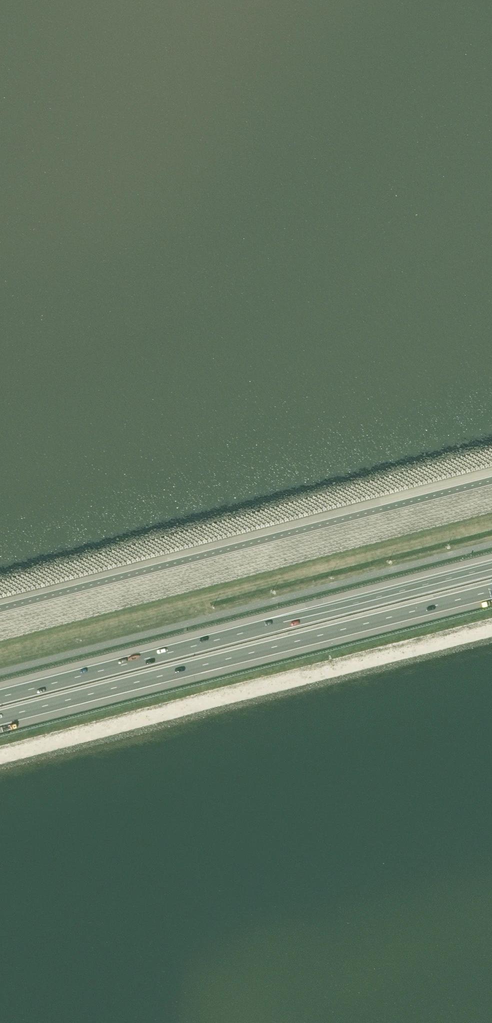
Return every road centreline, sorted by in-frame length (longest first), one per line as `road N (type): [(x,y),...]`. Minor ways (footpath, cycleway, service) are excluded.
road 1 (motorway): [(491,567),(0,697)]
road 2 (motorway): [(0,718),(491,590)]

